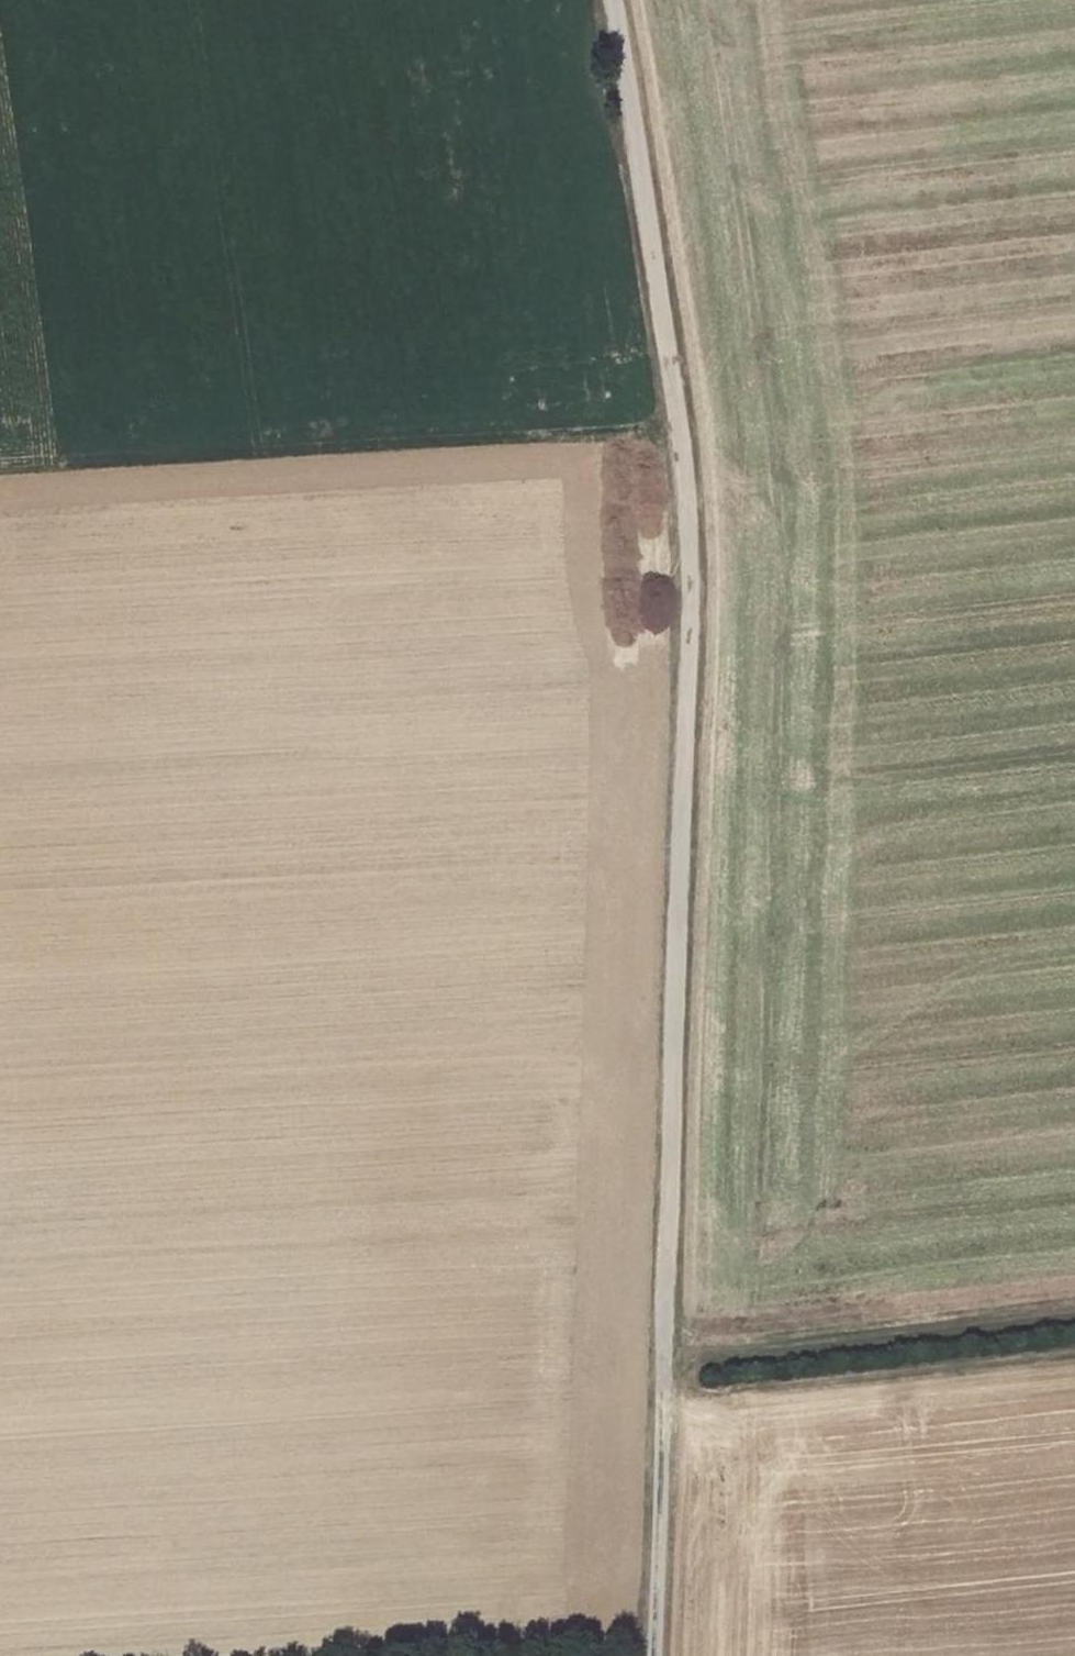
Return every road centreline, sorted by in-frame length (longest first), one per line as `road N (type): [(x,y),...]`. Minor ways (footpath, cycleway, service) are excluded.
road 1 (track): [(612,0),(692,522),(655,1655)]
road 2 (track): [(667,1365),(1074,1319)]

